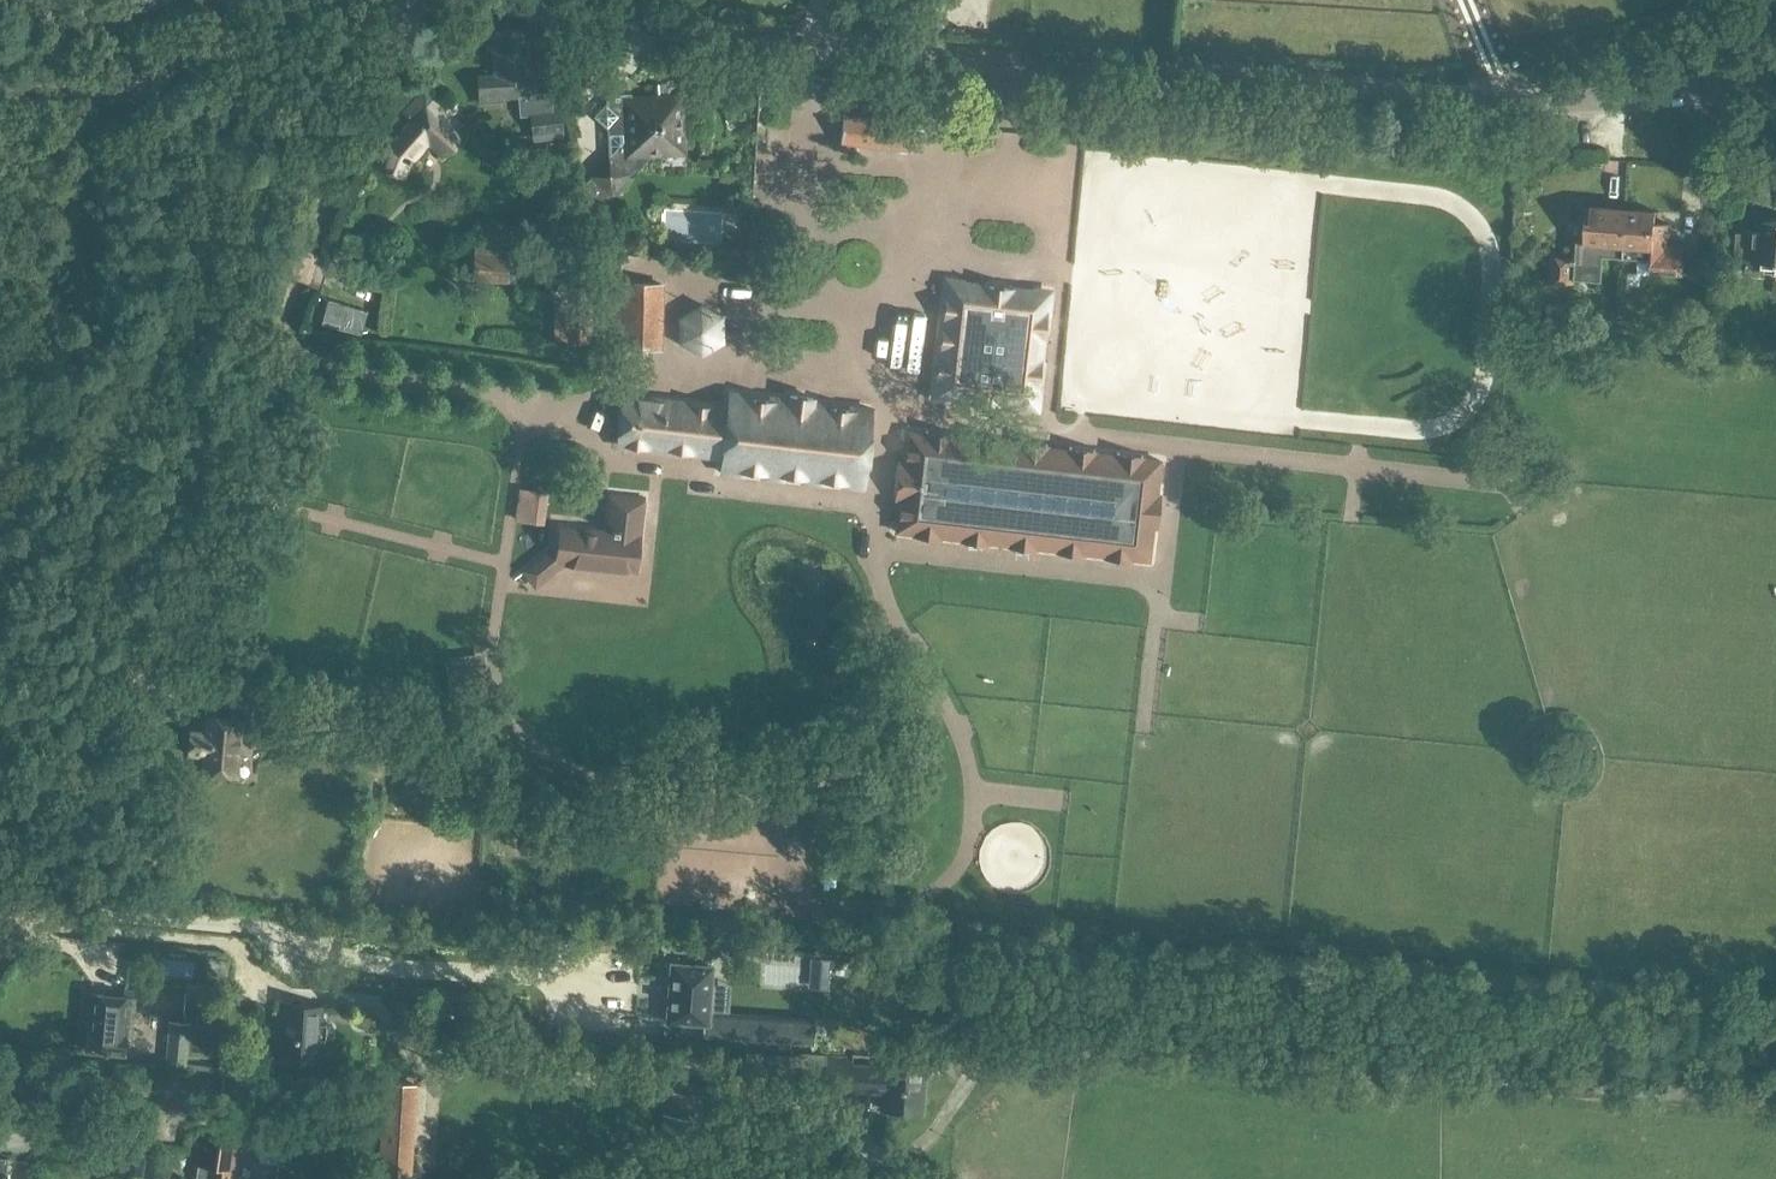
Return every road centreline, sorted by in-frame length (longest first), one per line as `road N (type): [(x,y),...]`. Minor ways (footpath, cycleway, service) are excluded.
road 1 (unclassified): [(1775,75),(1533,98),(825,45),(483,0)]
road 2 (track): [(424,0),(172,598),(0,933)]
road 3 (track): [(1297,416),(1418,430),(1450,424),(1484,385),(1492,320),(1489,242),(1460,204),(1321,184)]
road 4 (track): [(222,0),(216,42),(168,73),(88,96),(19,93)]

